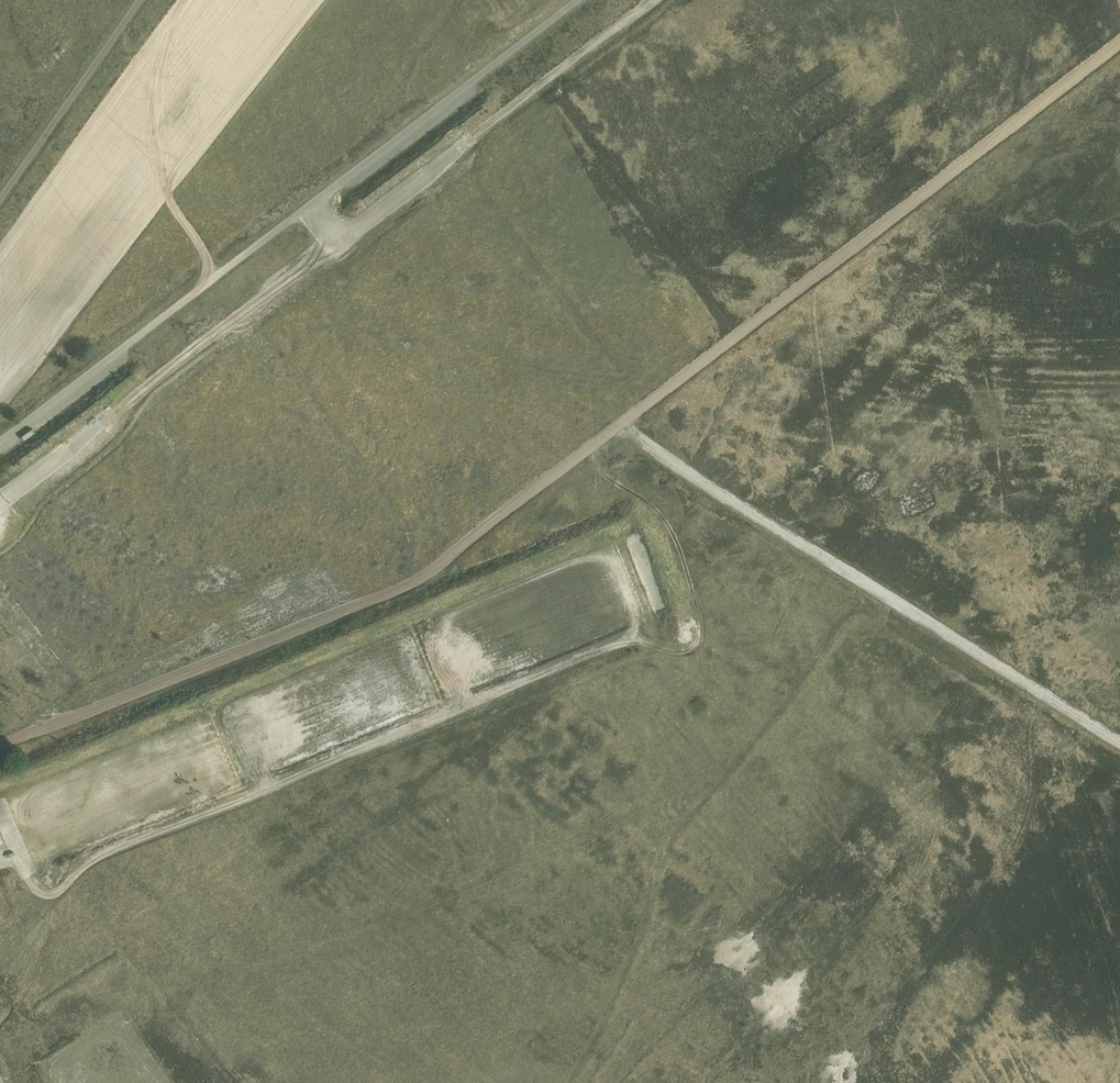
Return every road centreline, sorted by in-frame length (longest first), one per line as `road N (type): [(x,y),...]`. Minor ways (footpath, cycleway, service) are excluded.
road 1 (track): [(1119,41),(426,577),(0,748)]
road 2 (track): [(27,876),(42,893),(61,891),(104,855),(625,643),(690,653),(702,636),(700,619),(675,536),(663,516),(599,468),(592,446)]
road 3 (track): [(615,426),(1119,748)]
road 4 (track): [(337,243),(107,418)]
road 5 (unclassified): [(0,205),(143,0)]
road 6 (track): [(655,0),(459,149)]

